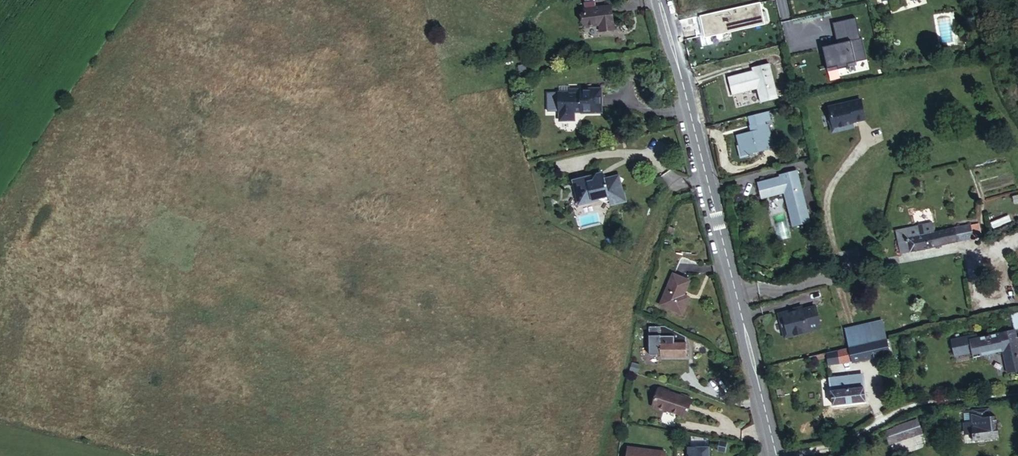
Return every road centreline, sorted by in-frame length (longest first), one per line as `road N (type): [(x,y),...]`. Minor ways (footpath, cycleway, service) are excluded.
road 1 (tertiary): [(778,455),(661,0)]

